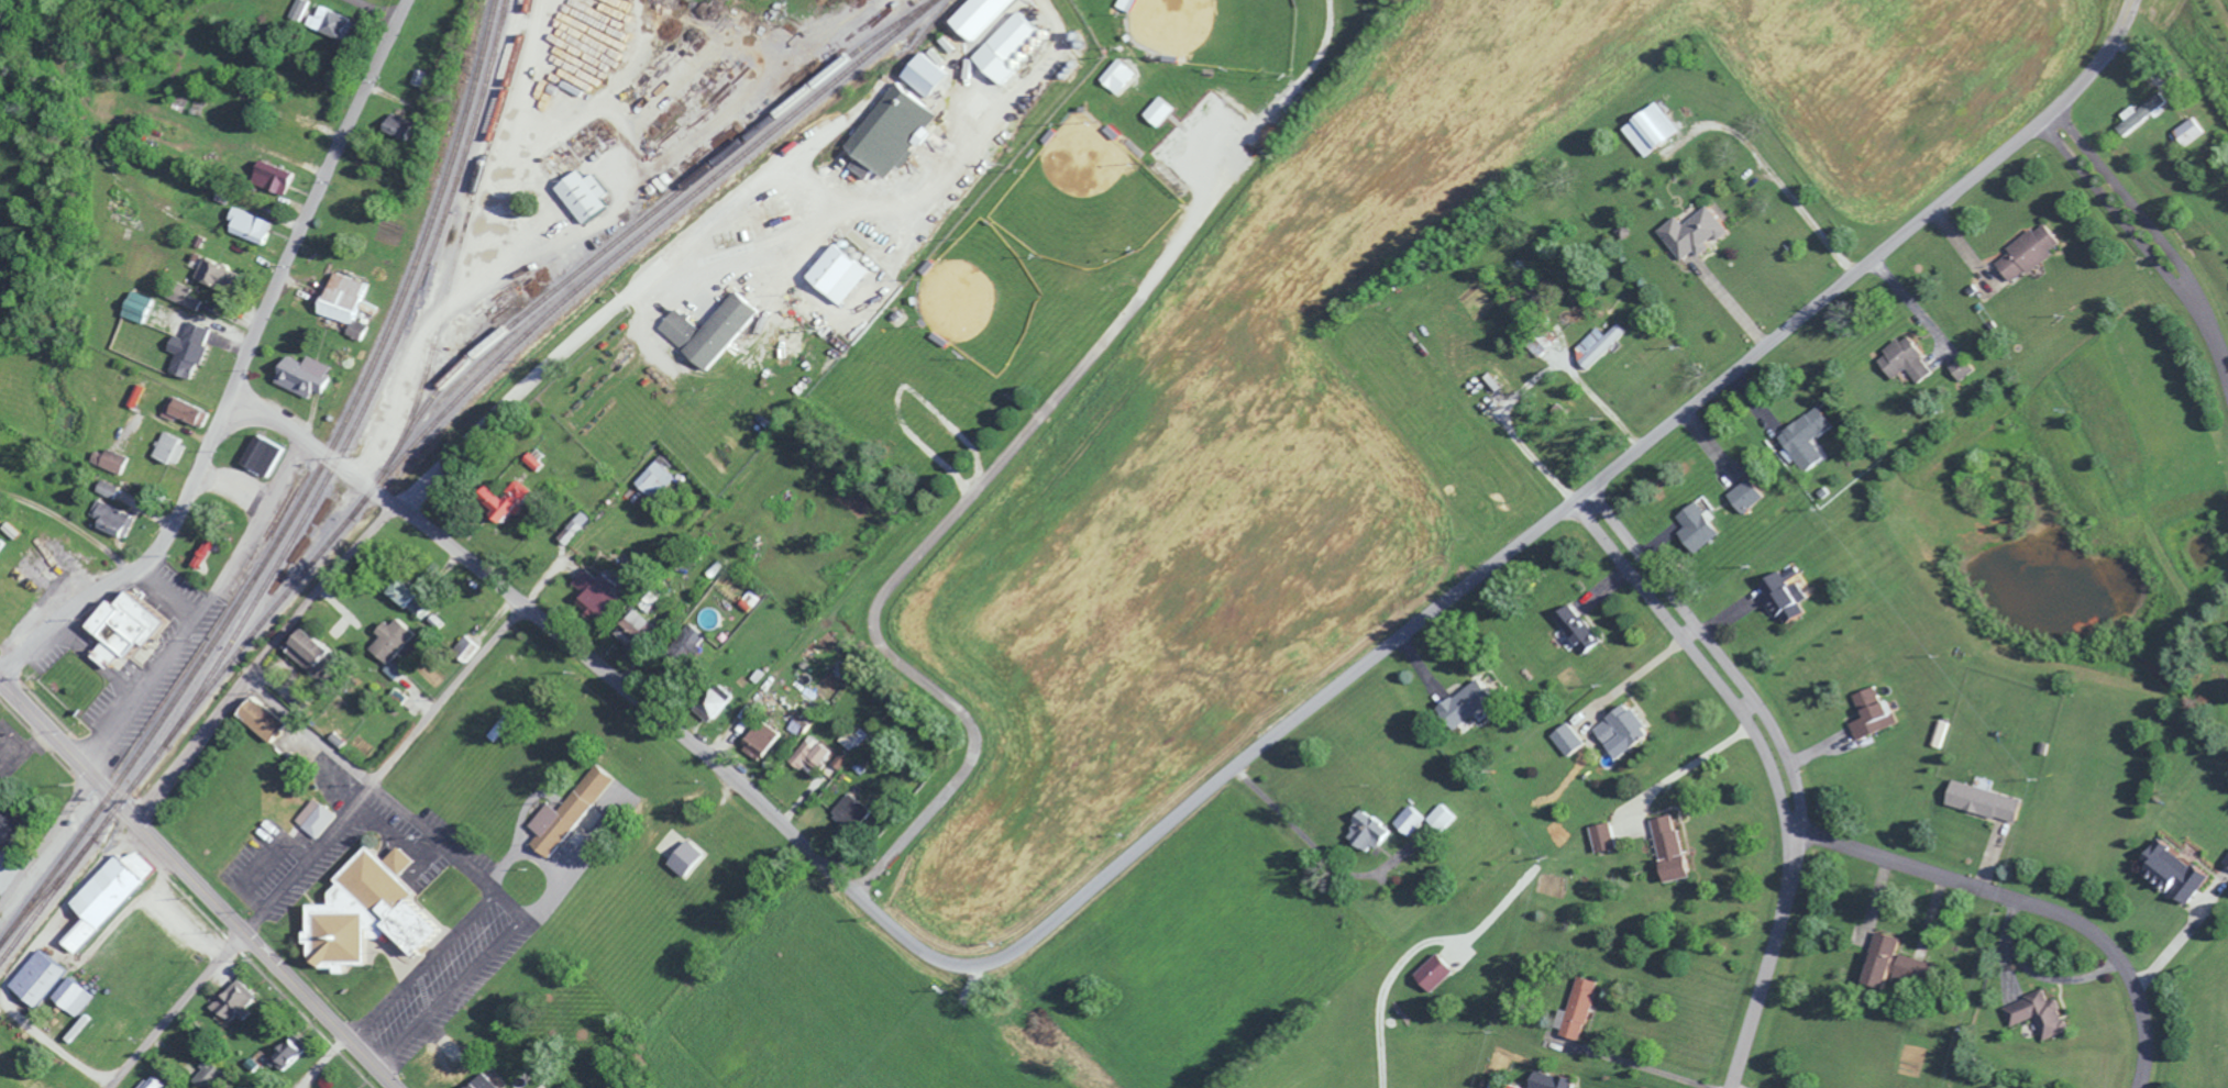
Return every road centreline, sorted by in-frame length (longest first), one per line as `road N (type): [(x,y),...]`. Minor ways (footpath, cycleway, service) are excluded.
road 1 (residential): [(228,400),(304,442),(489,579),(739,785),(915,944),(959,961),(983,959),(1029,937),(1077,900),(1979,170),(2088,70),(2127,0)]
road 2 (residential): [(130,817),(390,503),(740,187),(791,169),(852,209)]
road 3 (residential): [(853,893),(977,753),(973,719),(880,632),(875,615),(887,591),(1134,309),(1229,168)]
road 4 (residential): [(0,669),(73,604),(137,566),(166,533),(404,0)]
road 5 (residential): [(1795,832),(2050,910),(2086,931),(2116,962),(2136,1000),(2142,1045),(2136,1087)]
road 6 (secondary): [(392,1087),(84,768)]
road 7 (residential): [(521,606),(242,932)]
road 8 (residential): [(1587,490),(1767,718),(1794,788),(1795,832)]
road 9 (residential): [(1795,832),(1756,743),(1723,692),(1569,503)]
road 10 (residential): [(74,758),(162,663),(304,442)]
road 11 (residential): [(2041,119),(2191,307),(2227,390)]
road 12 (residential): [(1729,1087),(1779,926),(1795,832)]
road 13 (residential): [(375,1070),(527,921)]
road 14 (residential): [(107,1087),(242,932)]
road 15 (residential): [(527,921),(629,797)]
road 16 (residential): [(92,777),(0,906)]
road 17 (residential): [(99,587),(0,515)]

